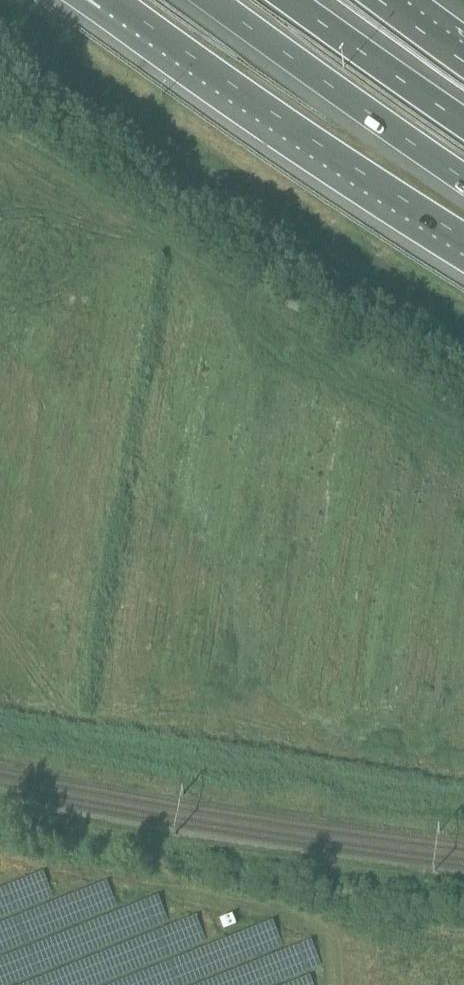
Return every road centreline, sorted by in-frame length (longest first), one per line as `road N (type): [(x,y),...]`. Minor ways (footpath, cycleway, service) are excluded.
road 1 (motorway): [(112,0),(463,239)]
road 2 (motorway): [(208,0),(463,180)]
road 3 (motorway): [(463,120),(293,0)]

